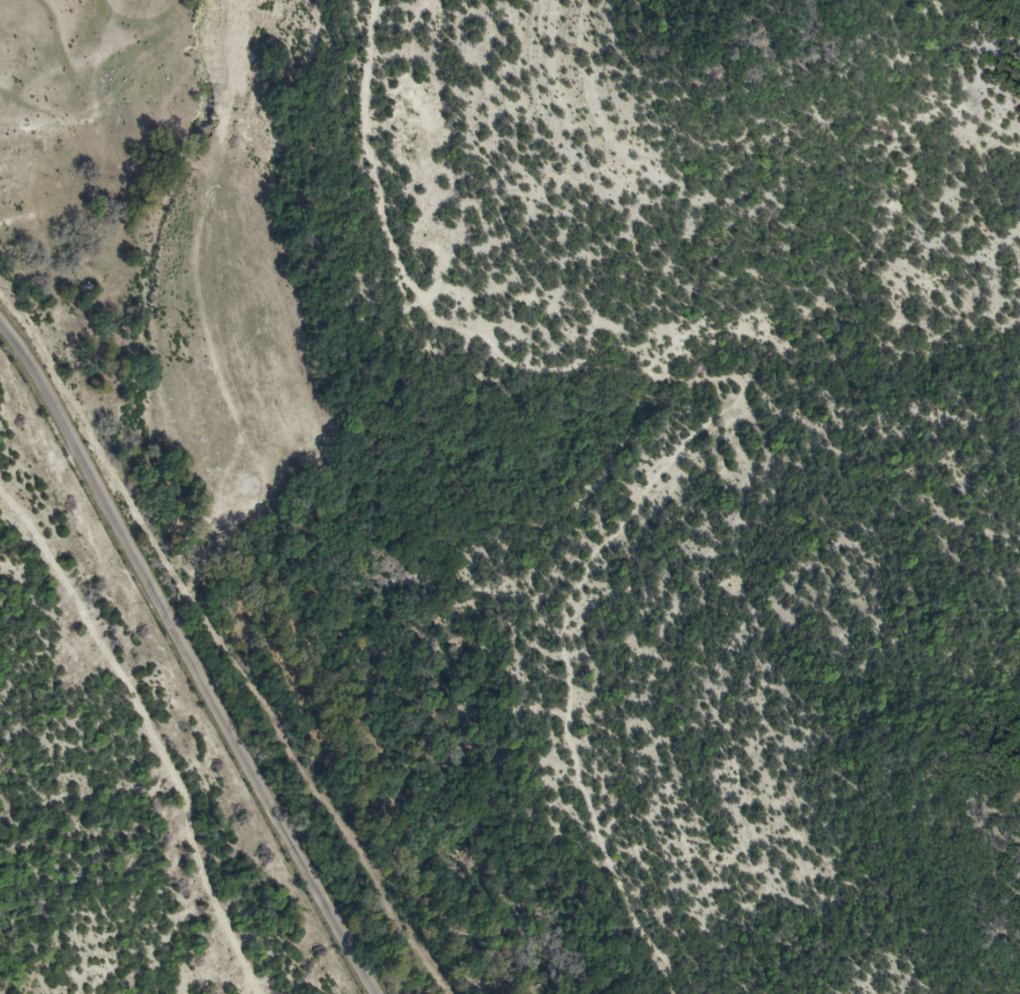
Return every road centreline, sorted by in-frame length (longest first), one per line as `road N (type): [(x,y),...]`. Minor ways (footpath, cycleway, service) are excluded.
road 1 (residential): [(376,993),(0,321)]

